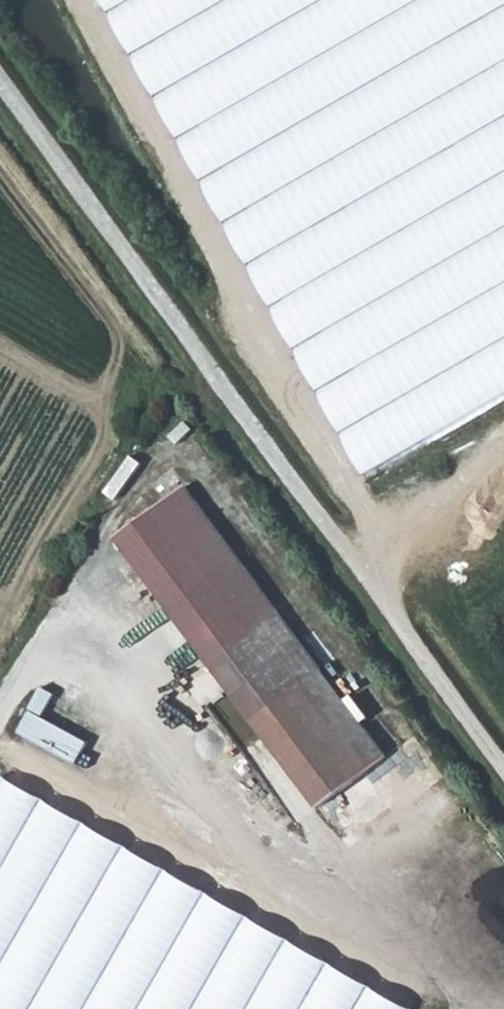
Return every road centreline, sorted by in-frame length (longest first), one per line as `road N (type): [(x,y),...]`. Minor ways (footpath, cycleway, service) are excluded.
road 1 (track): [(0,94),(503,777)]
road 2 (track): [(206,373),(192,415),(97,543),(0,717)]

